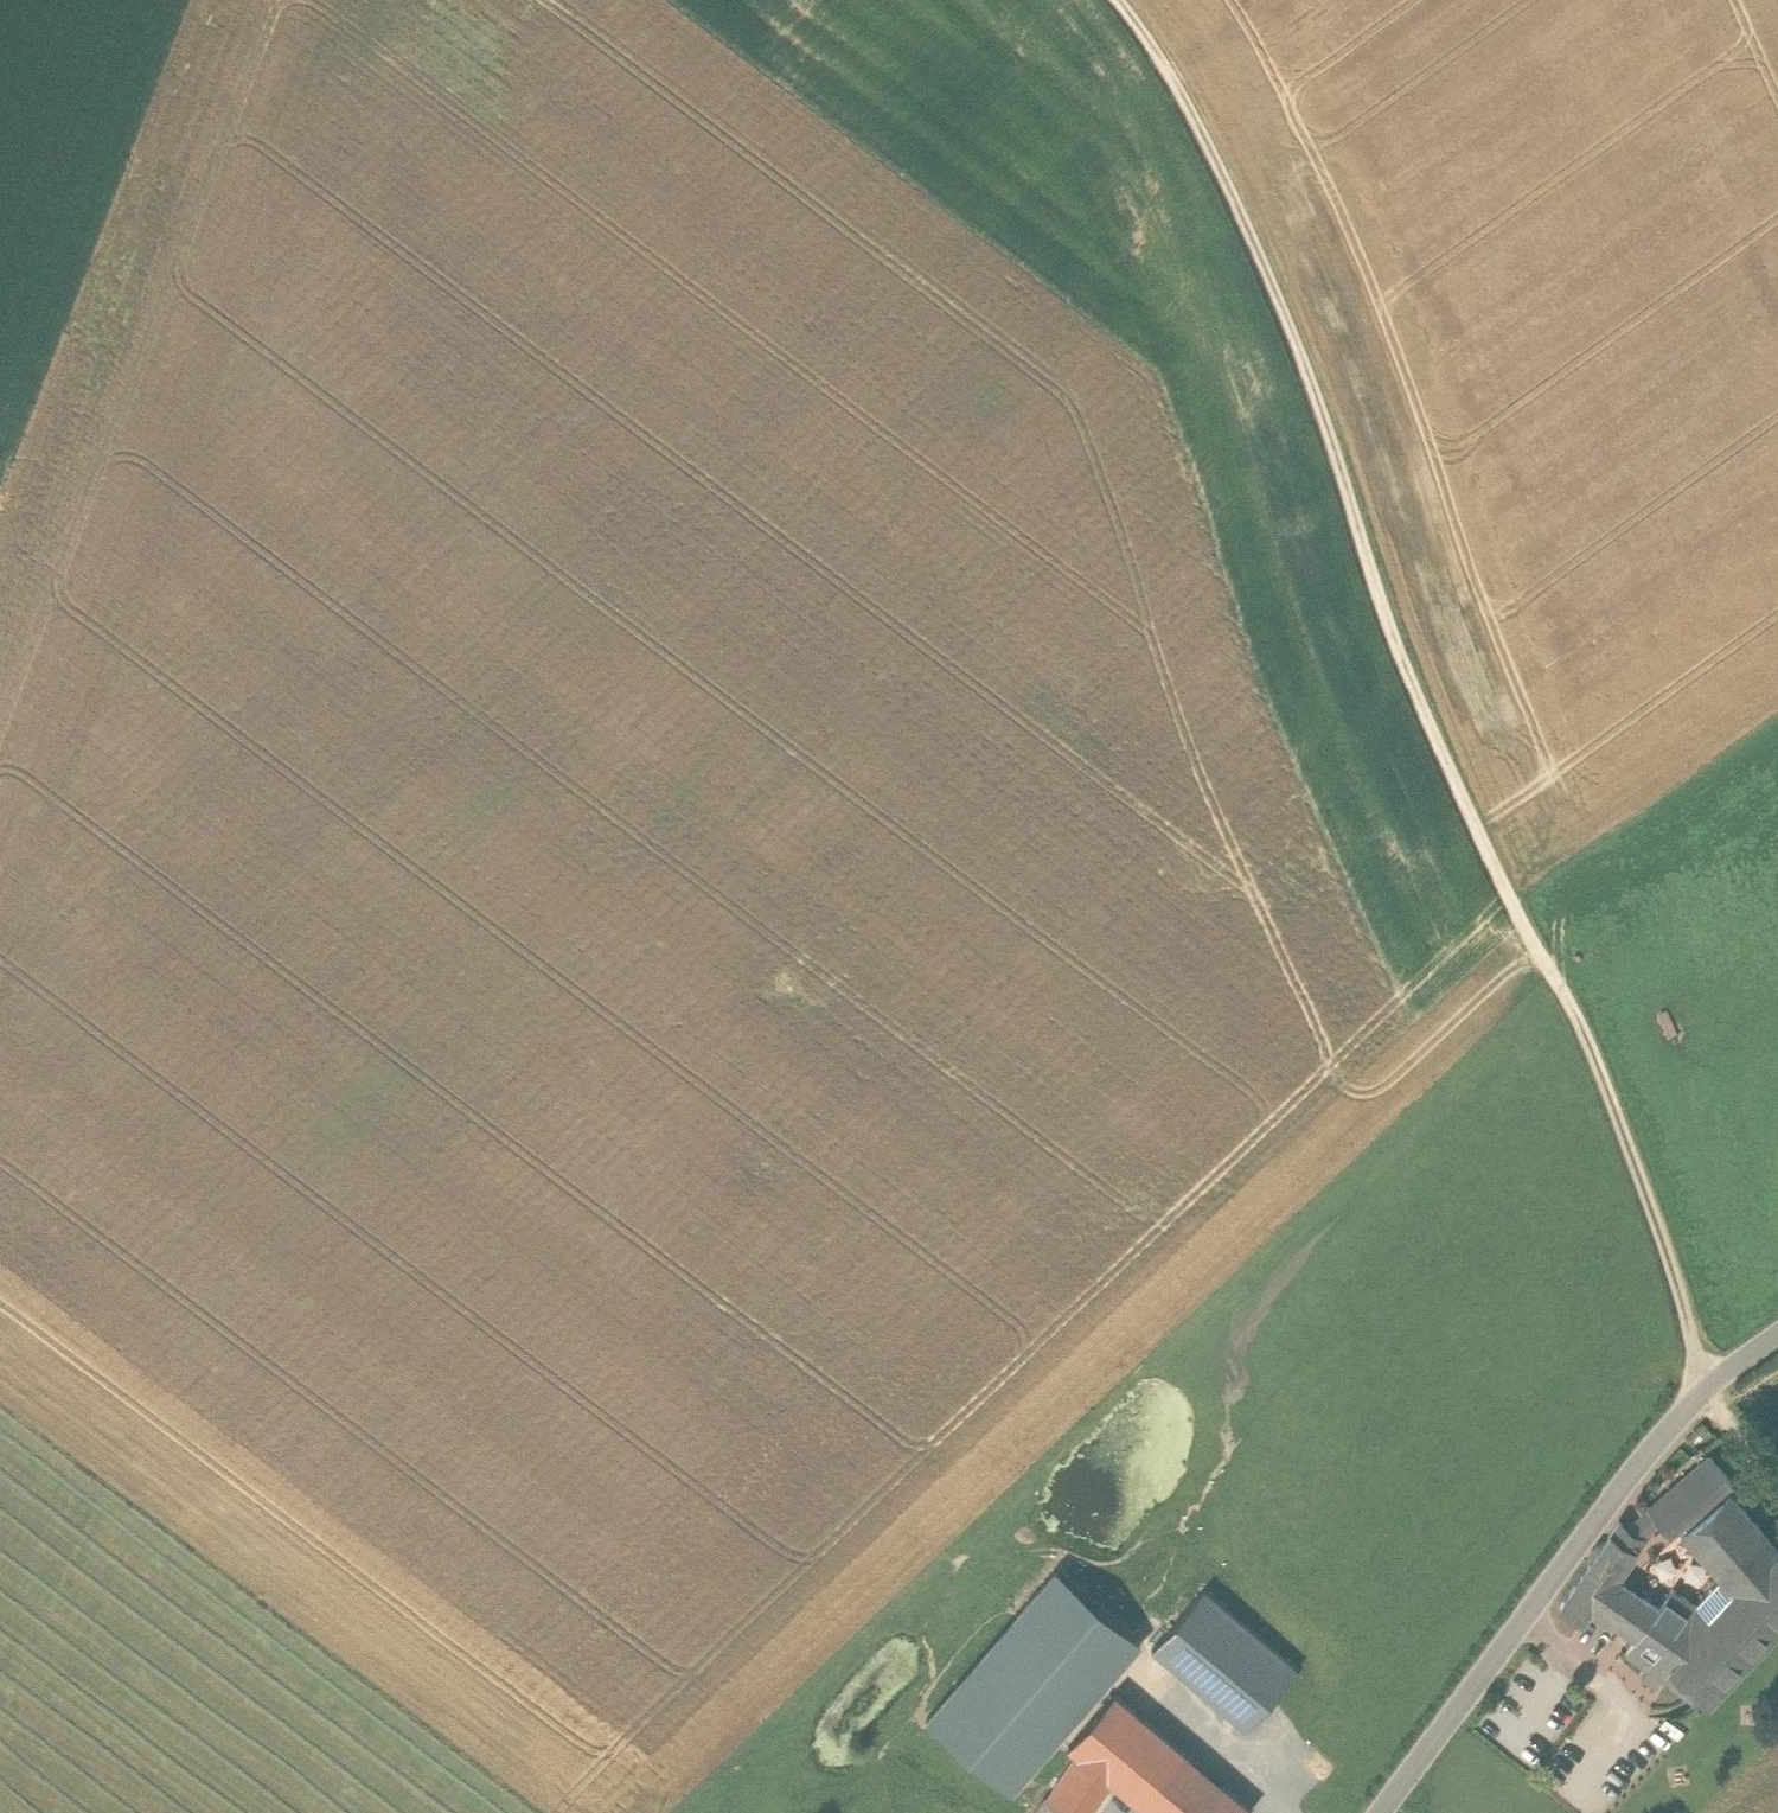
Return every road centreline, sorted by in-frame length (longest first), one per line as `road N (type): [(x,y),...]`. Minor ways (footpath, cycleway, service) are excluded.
road 1 (track): [(1115,0),(1215,163),(1296,344),(1406,669),(1510,903),(1598,1066),(1707,1388)]
road 2 (unclassified): [(1378,1812),(1657,1442),(1707,1388),(1777,1335)]
road 3 (track): [(1777,1498),(1707,1388)]

